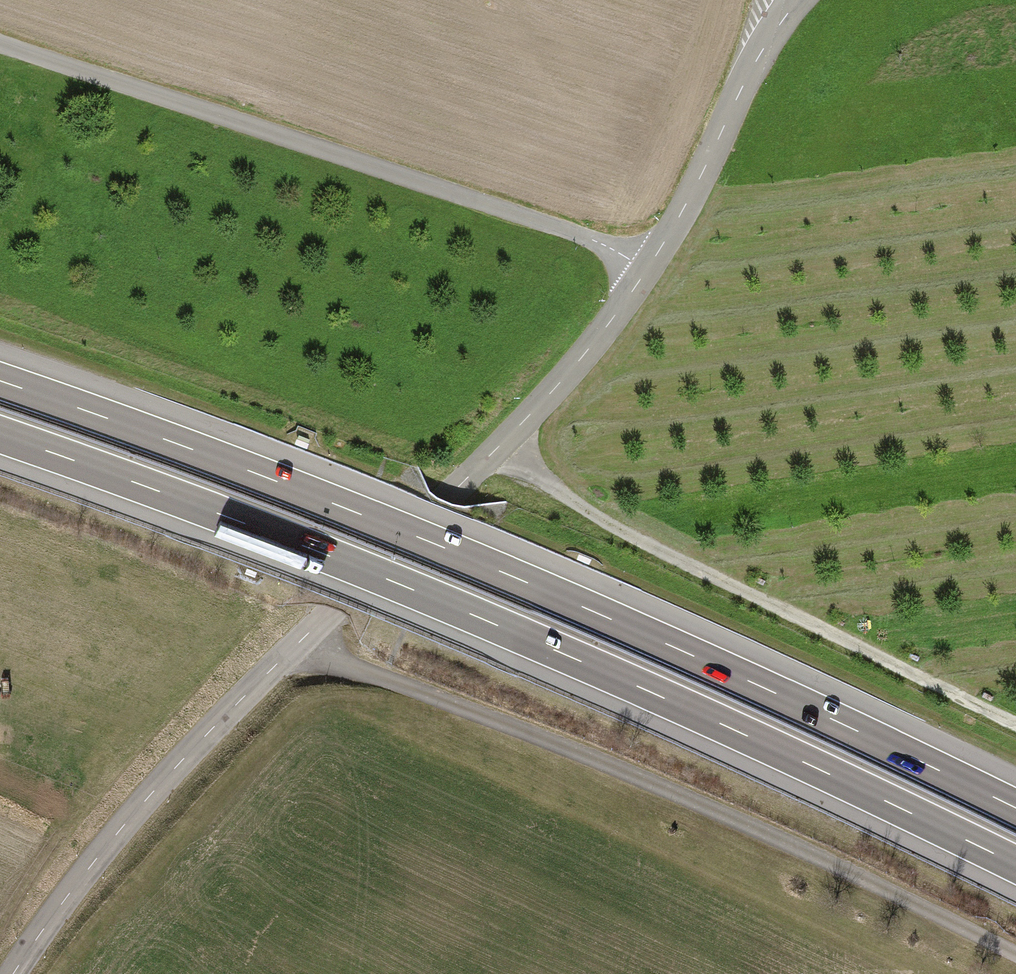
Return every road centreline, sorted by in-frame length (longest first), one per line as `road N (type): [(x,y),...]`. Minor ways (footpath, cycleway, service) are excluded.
road 1 (motorway): [(0,435),(484,620),(1015,864)]
road 2 (motorway): [(1015,808),(511,576),(0,381)]
road 3 (tertiary): [(10,973),(145,799),(544,403),(646,275)]
road 4 (track): [(294,649),(545,740),(1015,955)]
road 5 (residential): [(646,275),(591,242),(0,46)]
road 6 (track): [(1015,726),(600,521),(498,446)]
road 7 (tertiary): [(646,275),(756,65),(801,0)]

